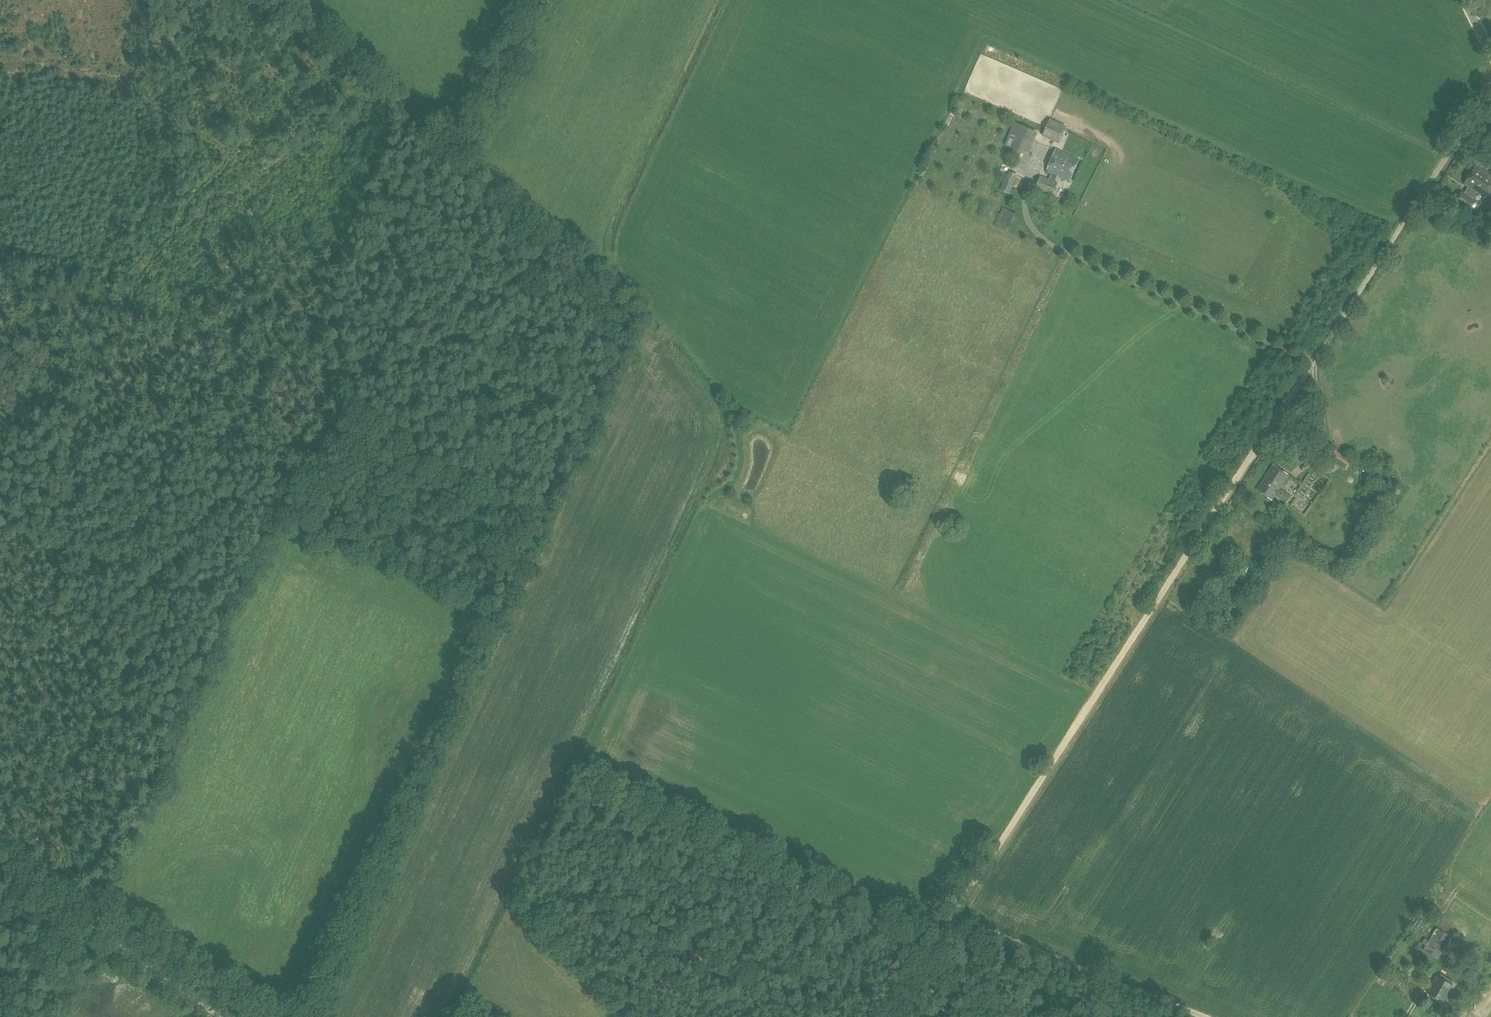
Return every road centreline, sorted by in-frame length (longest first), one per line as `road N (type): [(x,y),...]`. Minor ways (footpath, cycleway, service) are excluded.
road 1 (track): [(952,915),(1313,361)]
road 2 (track): [(1313,361),(1490,84)]
road 3 (track): [(221,1016),(0,855)]
road 4 (track): [(1201,1016),(952,915)]
road 5 (track): [(887,1016),(952,915)]

